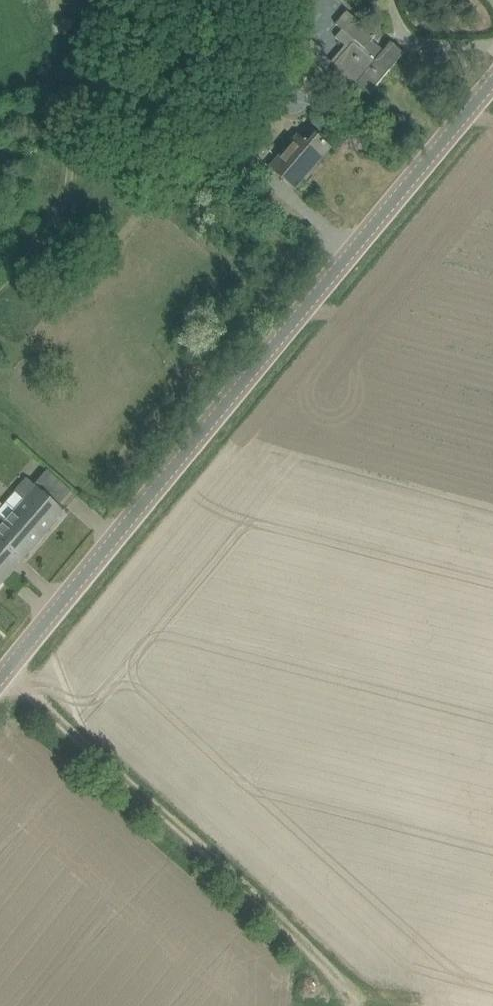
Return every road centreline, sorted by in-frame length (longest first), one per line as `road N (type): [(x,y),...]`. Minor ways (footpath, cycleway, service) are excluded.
road 1 (tertiary): [(0,679),(492,88)]
road 2 (track): [(346,989),(10,667)]

